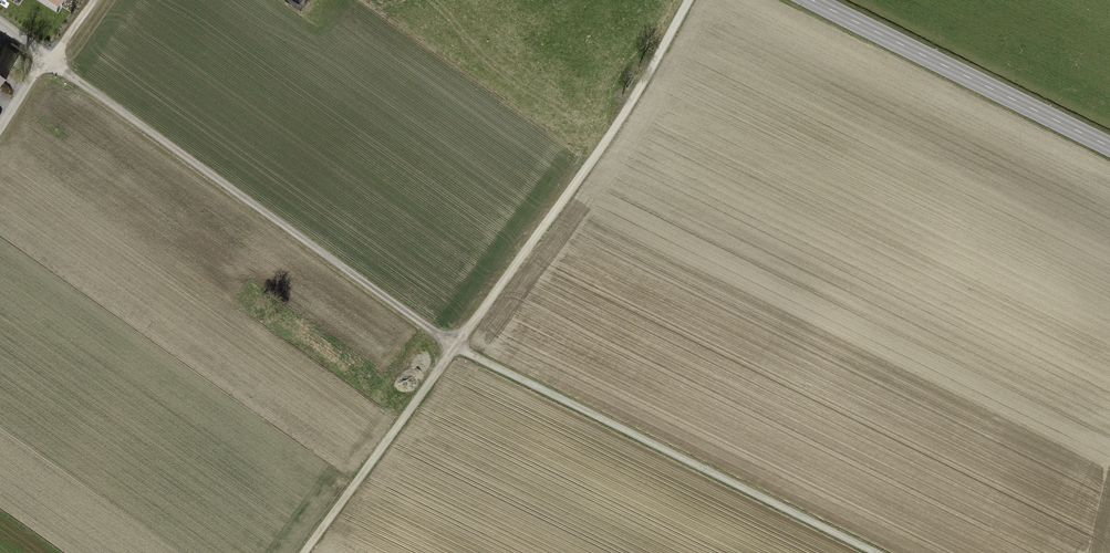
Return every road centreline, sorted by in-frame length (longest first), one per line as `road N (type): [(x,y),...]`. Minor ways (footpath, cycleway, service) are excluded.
road 1 (track): [(684,0),(588,160),(307,552)]
road 2 (residential): [(53,60),(458,345),(607,420)]
road 3 (tertiary): [(1109,145),(817,0)]
road 4 (track): [(876,552),(607,420)]

